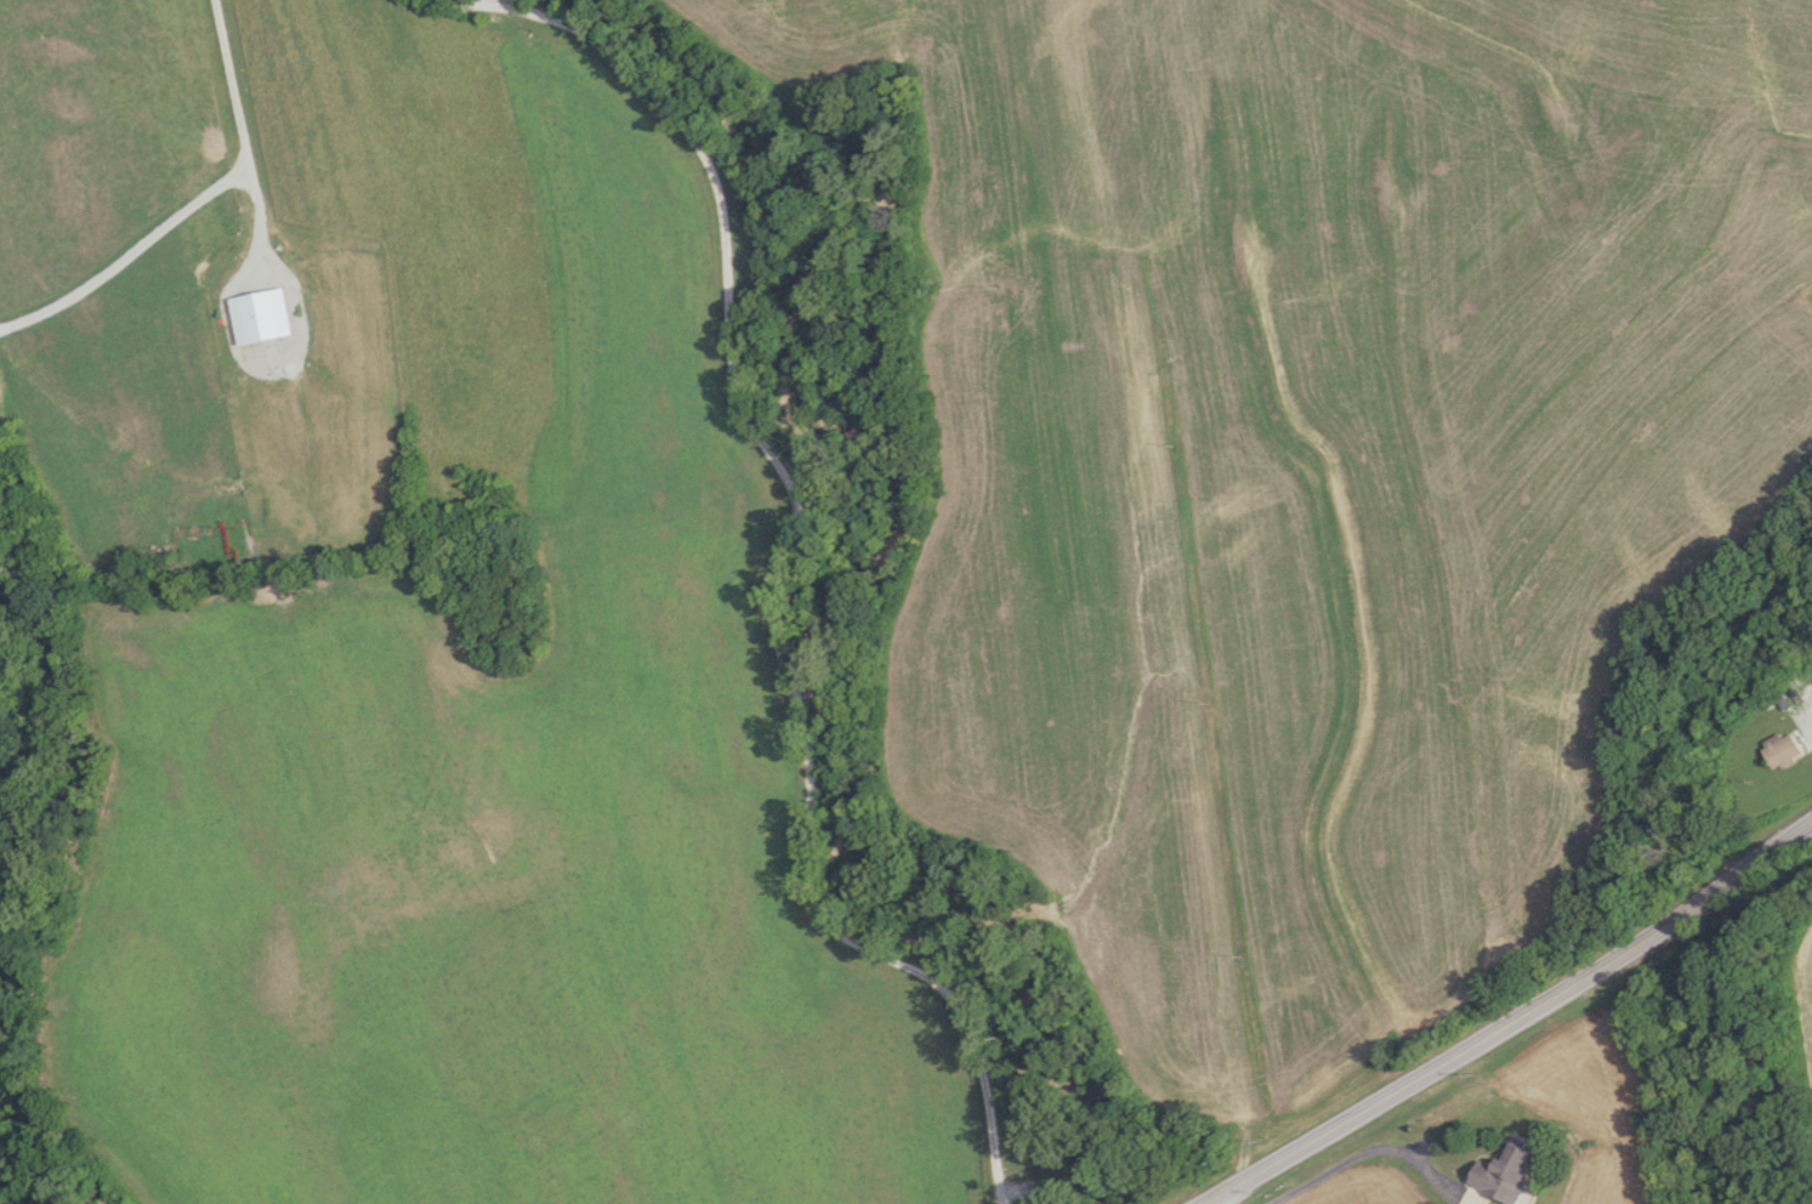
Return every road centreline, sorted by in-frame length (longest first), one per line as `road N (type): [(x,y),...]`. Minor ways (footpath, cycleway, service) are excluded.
road 1 (residential): [(1001,1203),(972,1034),(949,993),(931,975),(842,935),(816,904),(805,870),(811,751),(772,610),(801,512),(793,481),(735,396),(723,193),(701,146),(630,64),(576,23),(505,0)]
road 2 (primary): [(1811,821),(1613,960),(1204,1203)]

